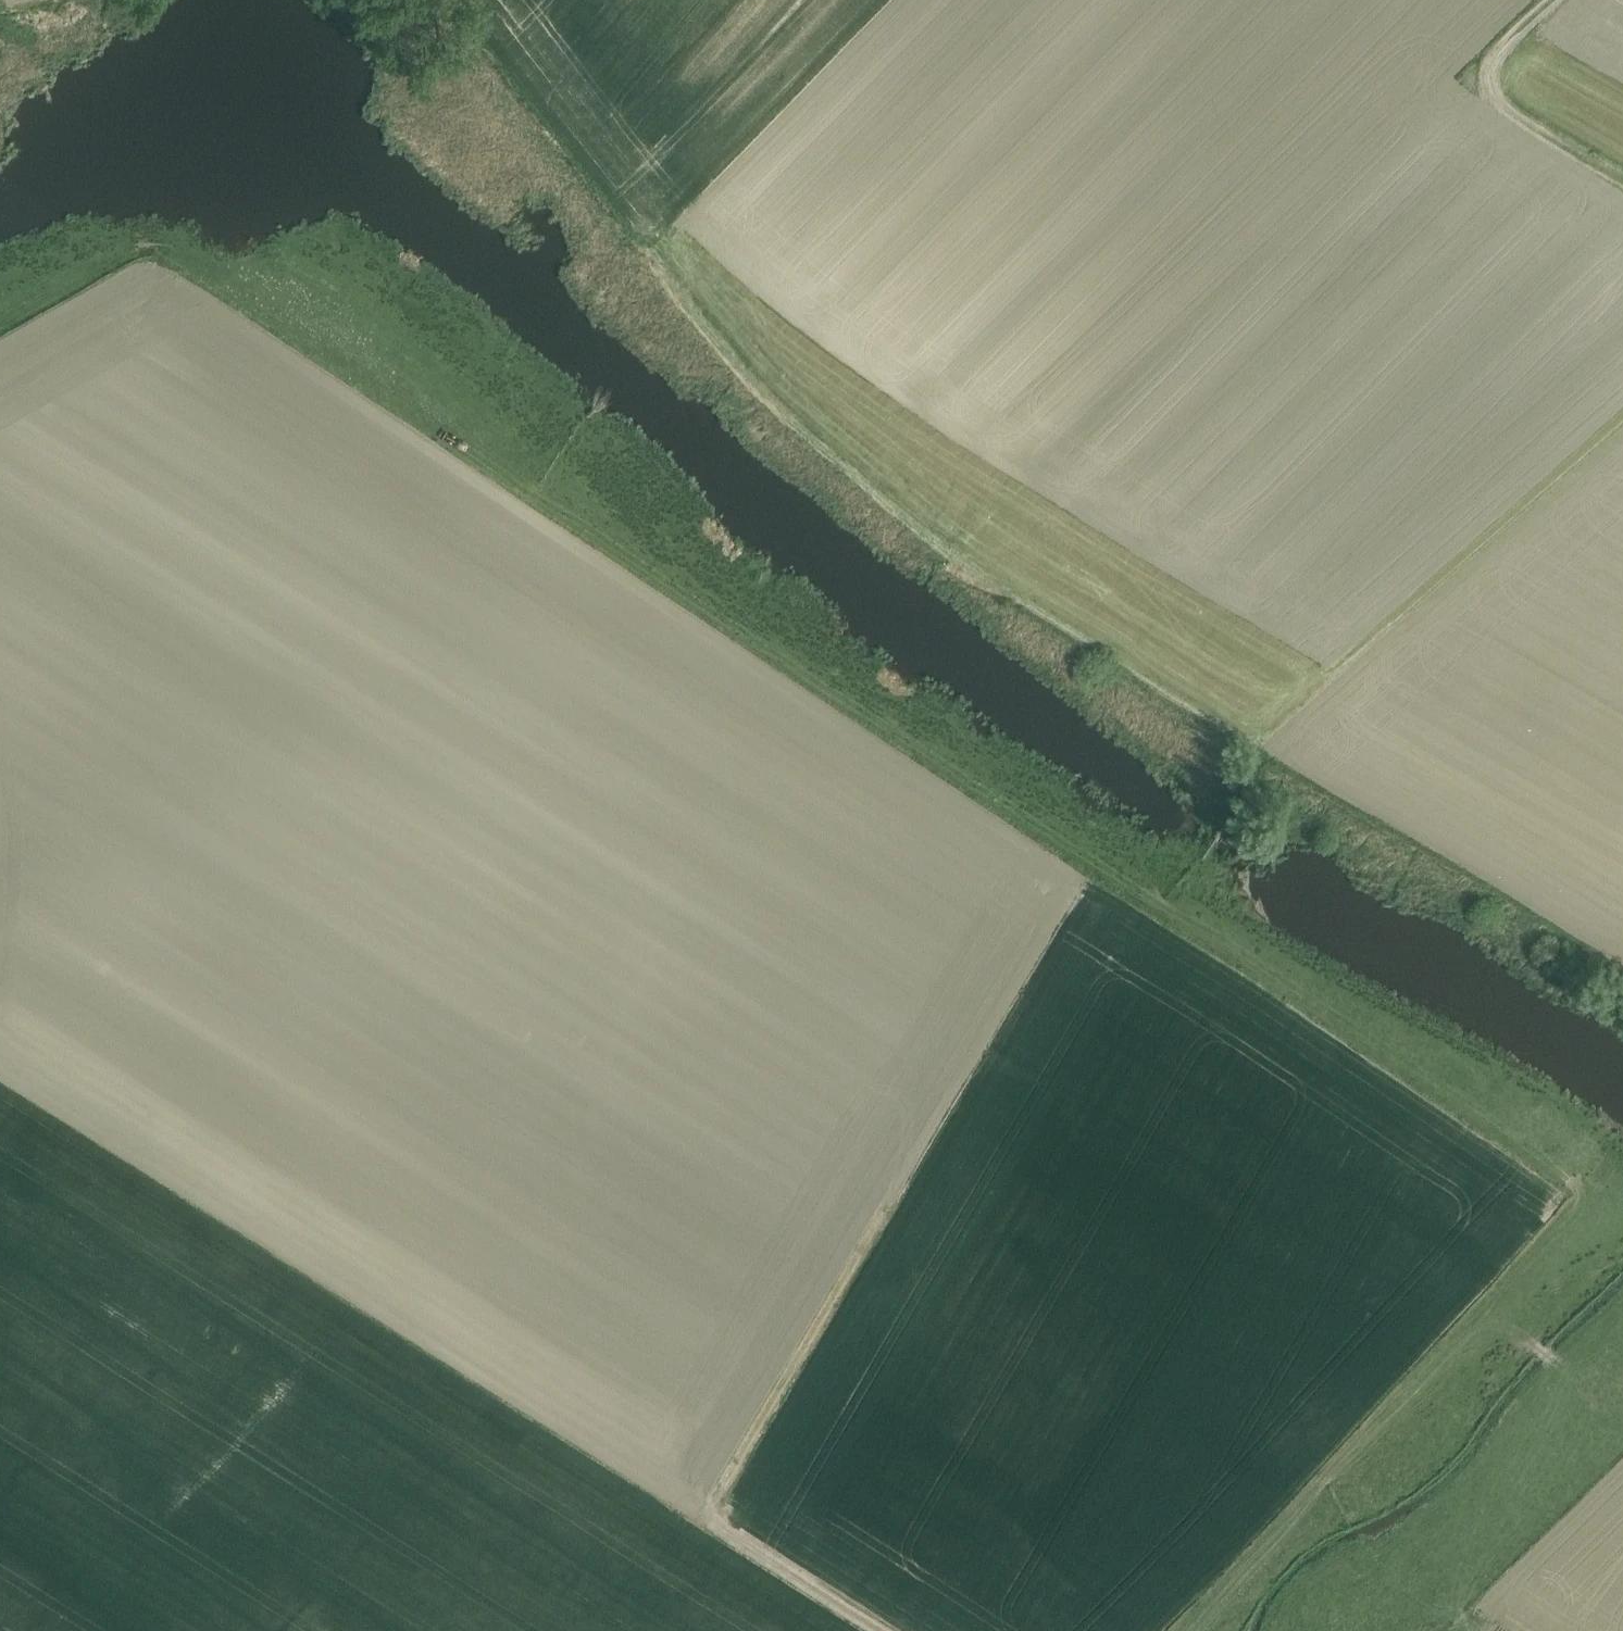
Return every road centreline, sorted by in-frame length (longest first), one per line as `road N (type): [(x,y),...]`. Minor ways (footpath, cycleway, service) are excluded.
road 1 (track): [(1108,845),(872,1218),(712,1503),(720,1525),(881,1630)]
road 2 (track): [(1622,179),(1514,114),(1484,86),(1554,0)]

